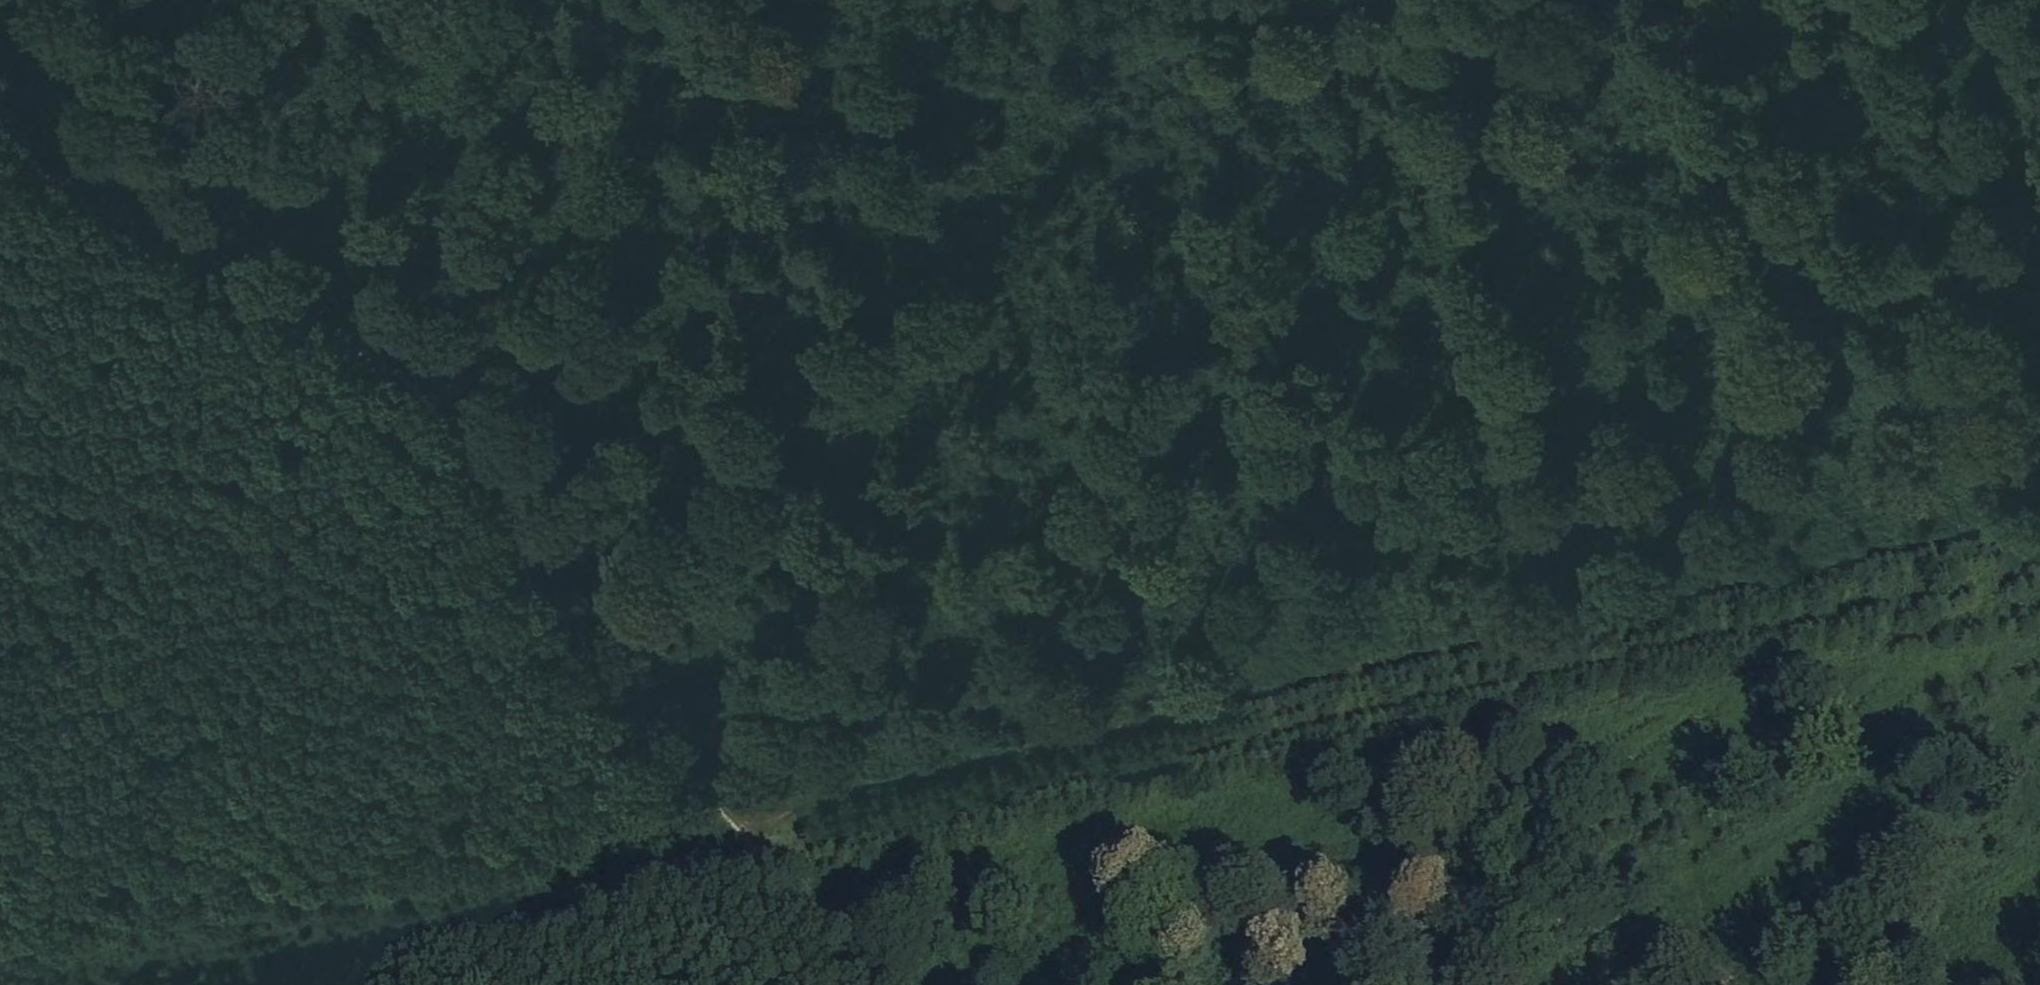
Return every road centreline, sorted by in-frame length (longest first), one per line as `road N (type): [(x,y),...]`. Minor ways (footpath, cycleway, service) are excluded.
road 1 (track): [(874,984),(792,864)]

